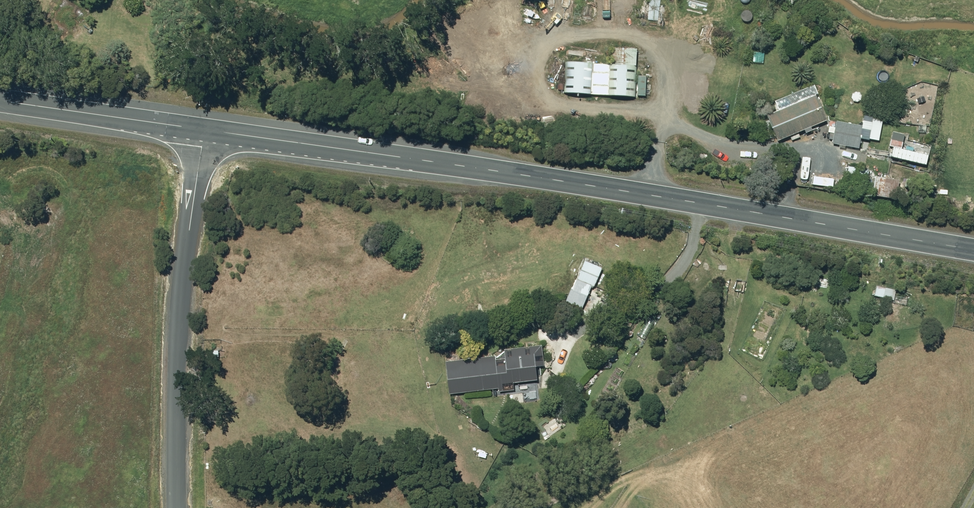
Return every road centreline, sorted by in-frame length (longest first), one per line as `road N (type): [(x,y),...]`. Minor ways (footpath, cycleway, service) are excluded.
road 1 (primary): [(204,129),(973,251)]
road 2 (unclassified): [(179,507),(189,229),(204,129)]
road 3 (primary): [(0,103),(204,129)]

